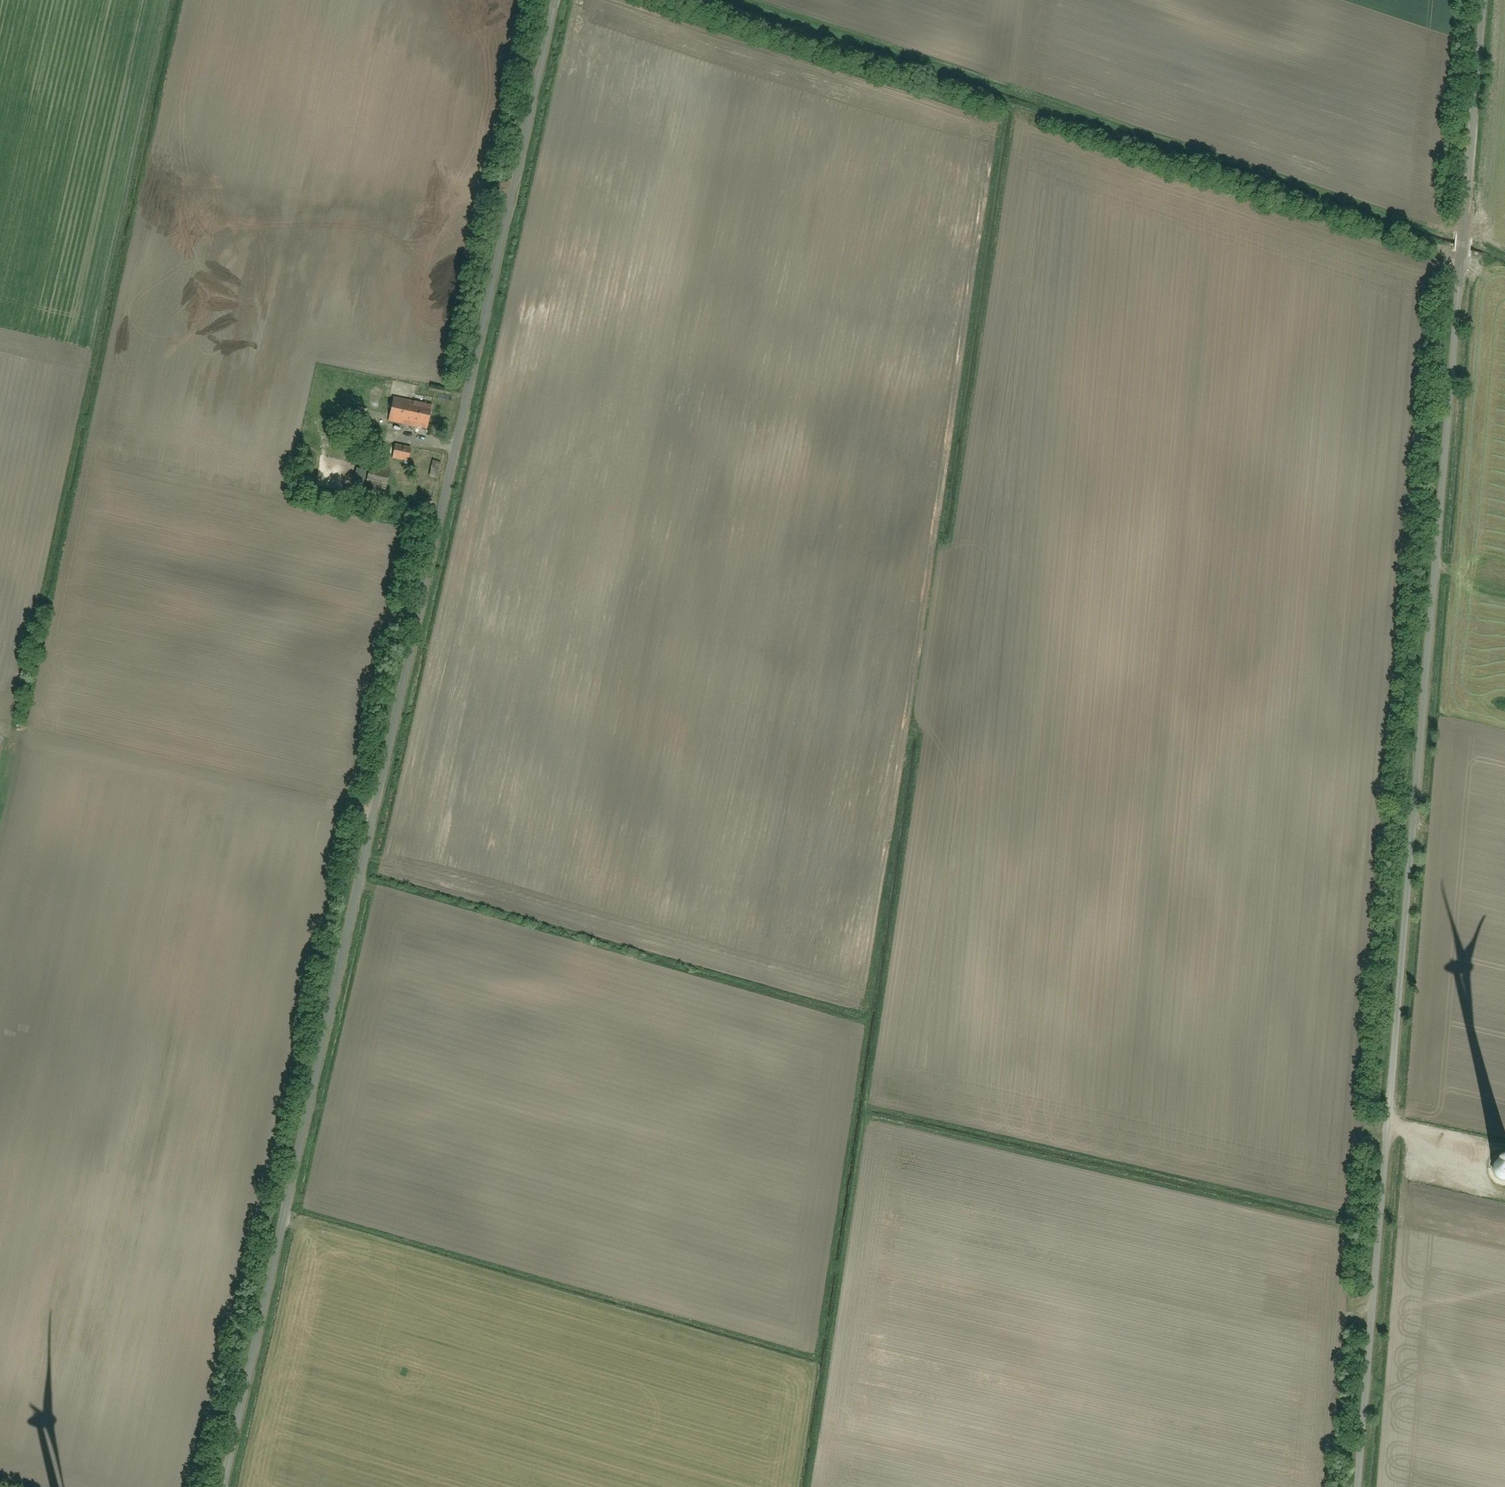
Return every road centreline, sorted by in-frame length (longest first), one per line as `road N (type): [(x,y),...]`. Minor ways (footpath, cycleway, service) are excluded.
road 1 (unclassified): [(554,0),(220,1486)]
road 2 (unclassified): [(1356,1486),(1481,0)]

